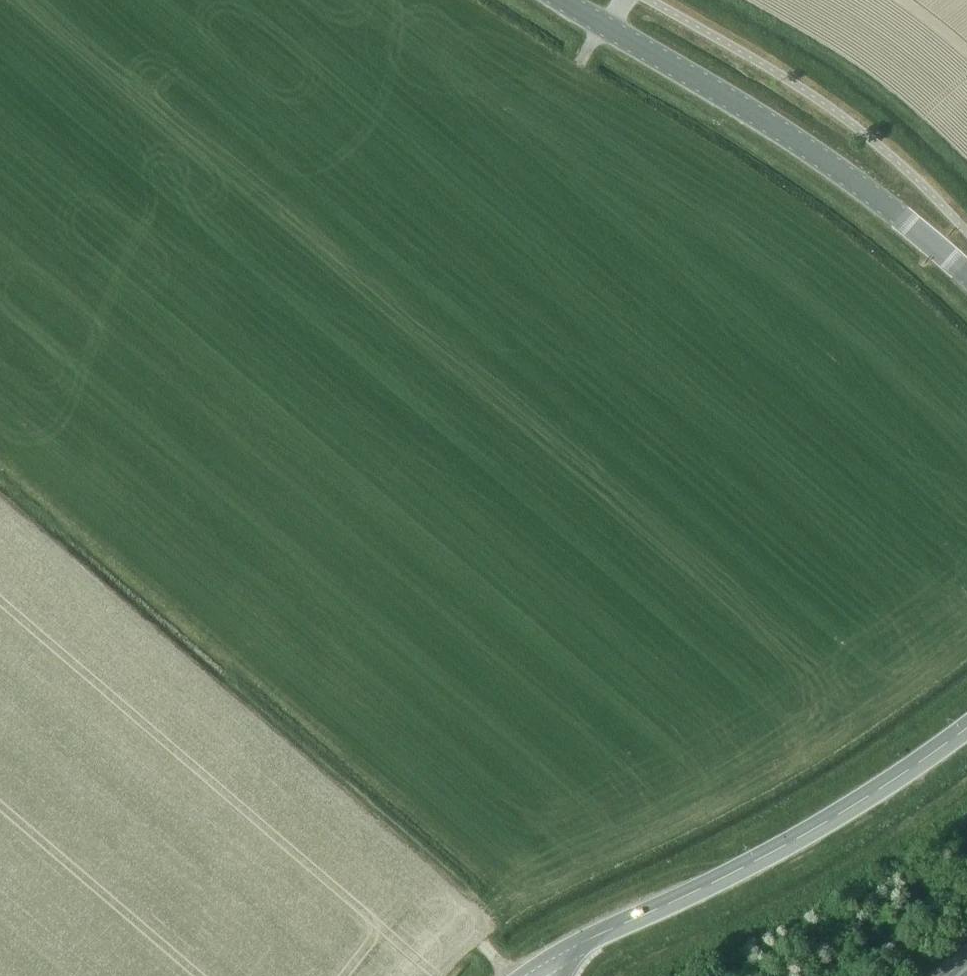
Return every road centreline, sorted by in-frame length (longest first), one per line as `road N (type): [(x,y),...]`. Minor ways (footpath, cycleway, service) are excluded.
road 1 (secondary): [(531,972),(833,816),(966,729)]
road 2 (secondary): [(966,275),(800,141),(564,0)]

